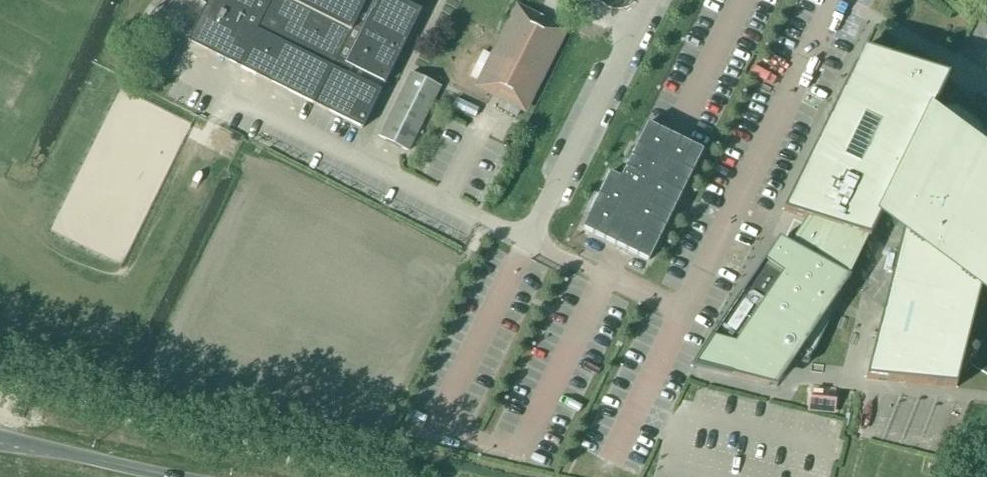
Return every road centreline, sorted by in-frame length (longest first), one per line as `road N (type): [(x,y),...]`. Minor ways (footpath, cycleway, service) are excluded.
road 1 (unclassified): [(654,0),(526,241)]
road 2 (secondary): [(186,476),(0,437)]

